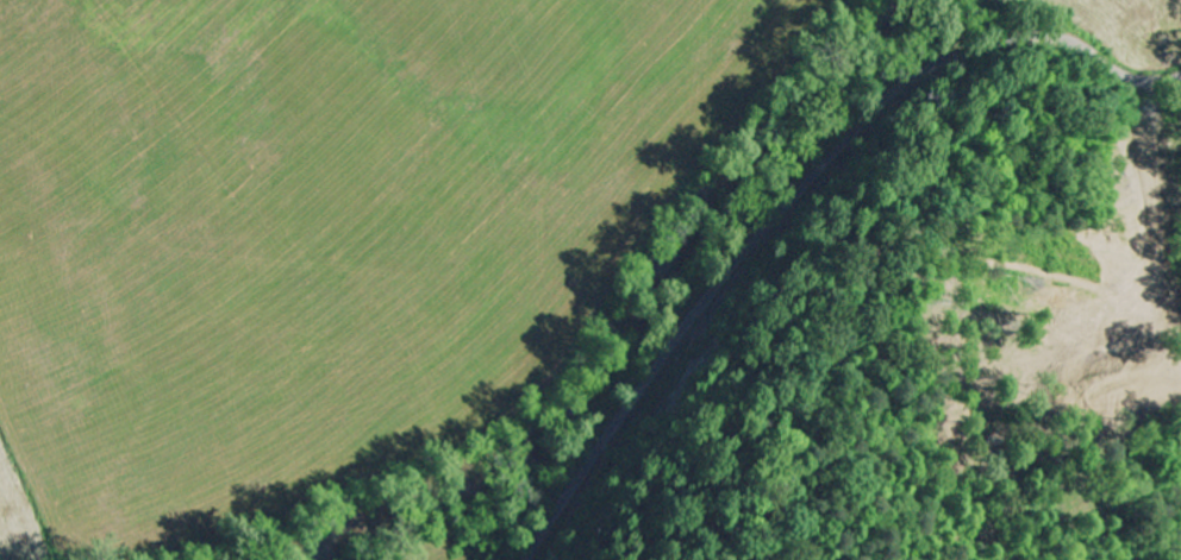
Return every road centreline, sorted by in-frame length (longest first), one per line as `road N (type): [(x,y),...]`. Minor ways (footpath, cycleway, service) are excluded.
road 1 (residential): [(521,559),(695,312),(863,128),(924,75),(968,54),(1031,42),(1066,49),(1104,73),(1152,82),(1180,75)]

